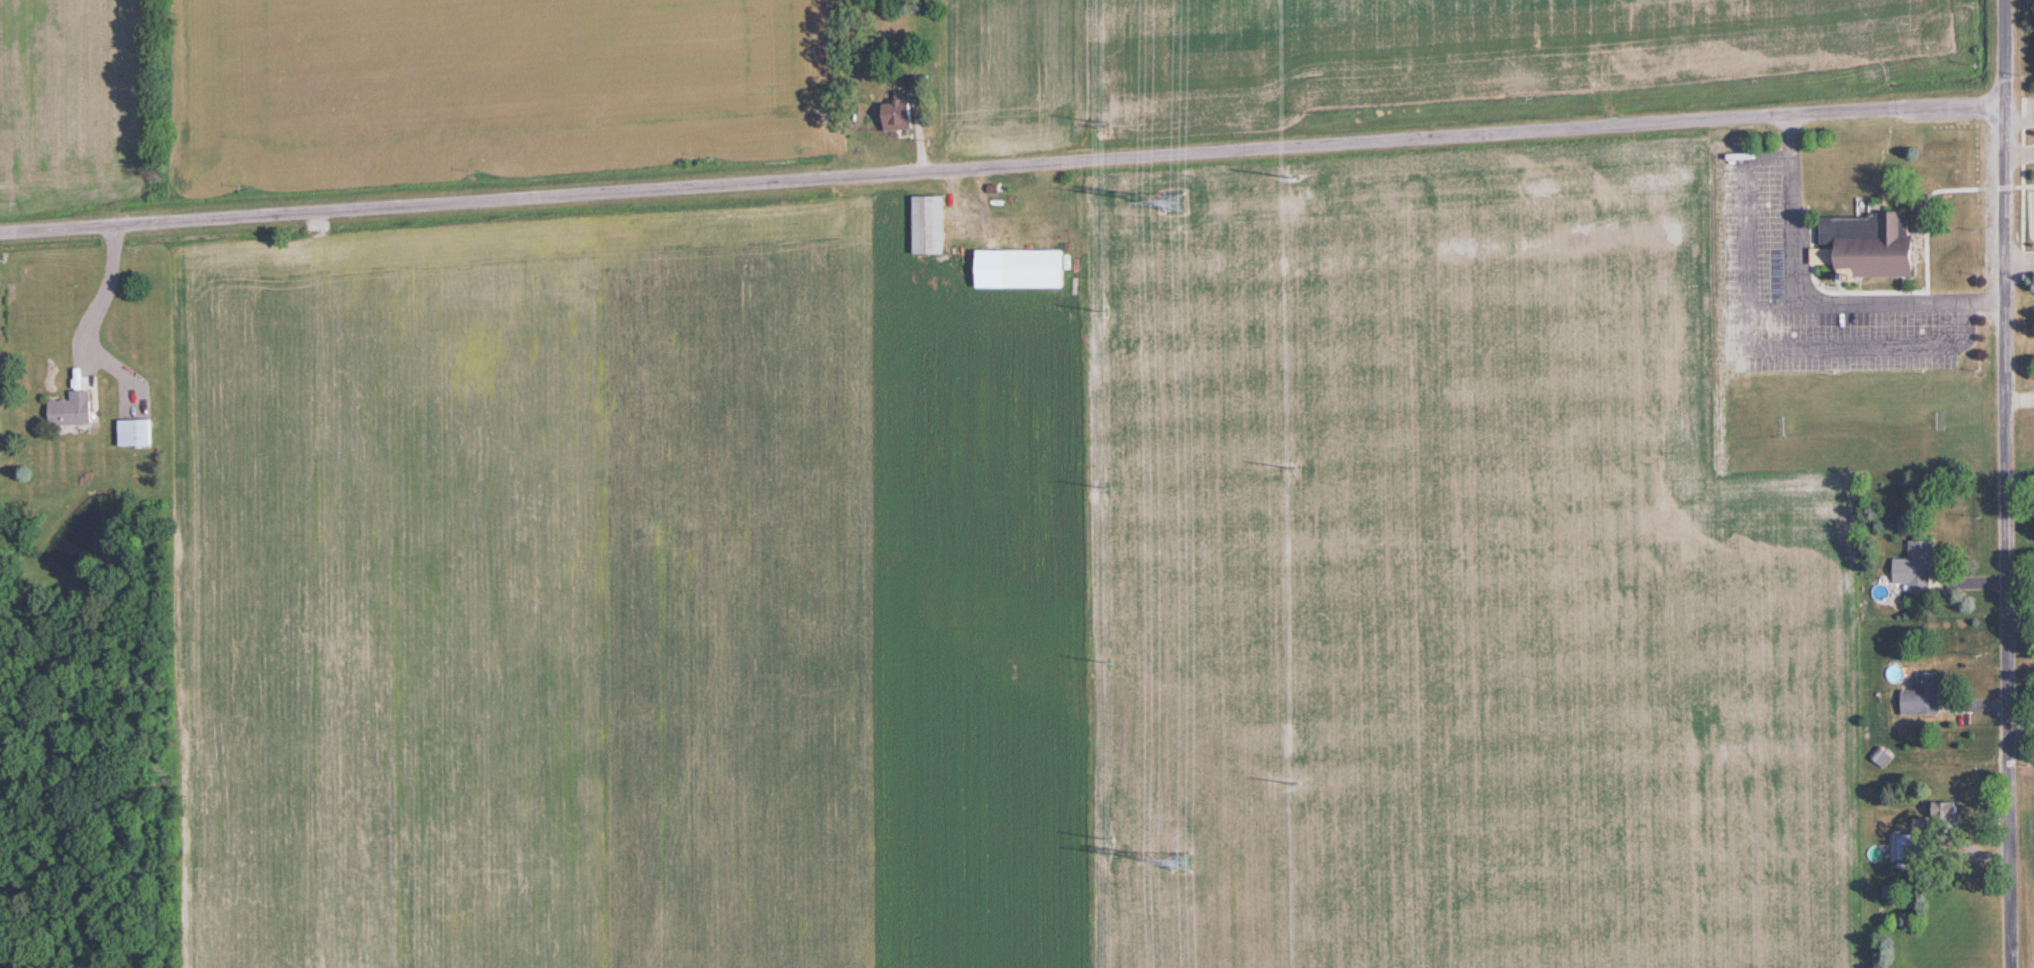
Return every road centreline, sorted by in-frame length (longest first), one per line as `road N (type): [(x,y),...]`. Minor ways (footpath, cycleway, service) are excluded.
road 1 (residential): [(0,234),(1993,105)]
road 2 (residential): [(2007,967),(1992,0)]

